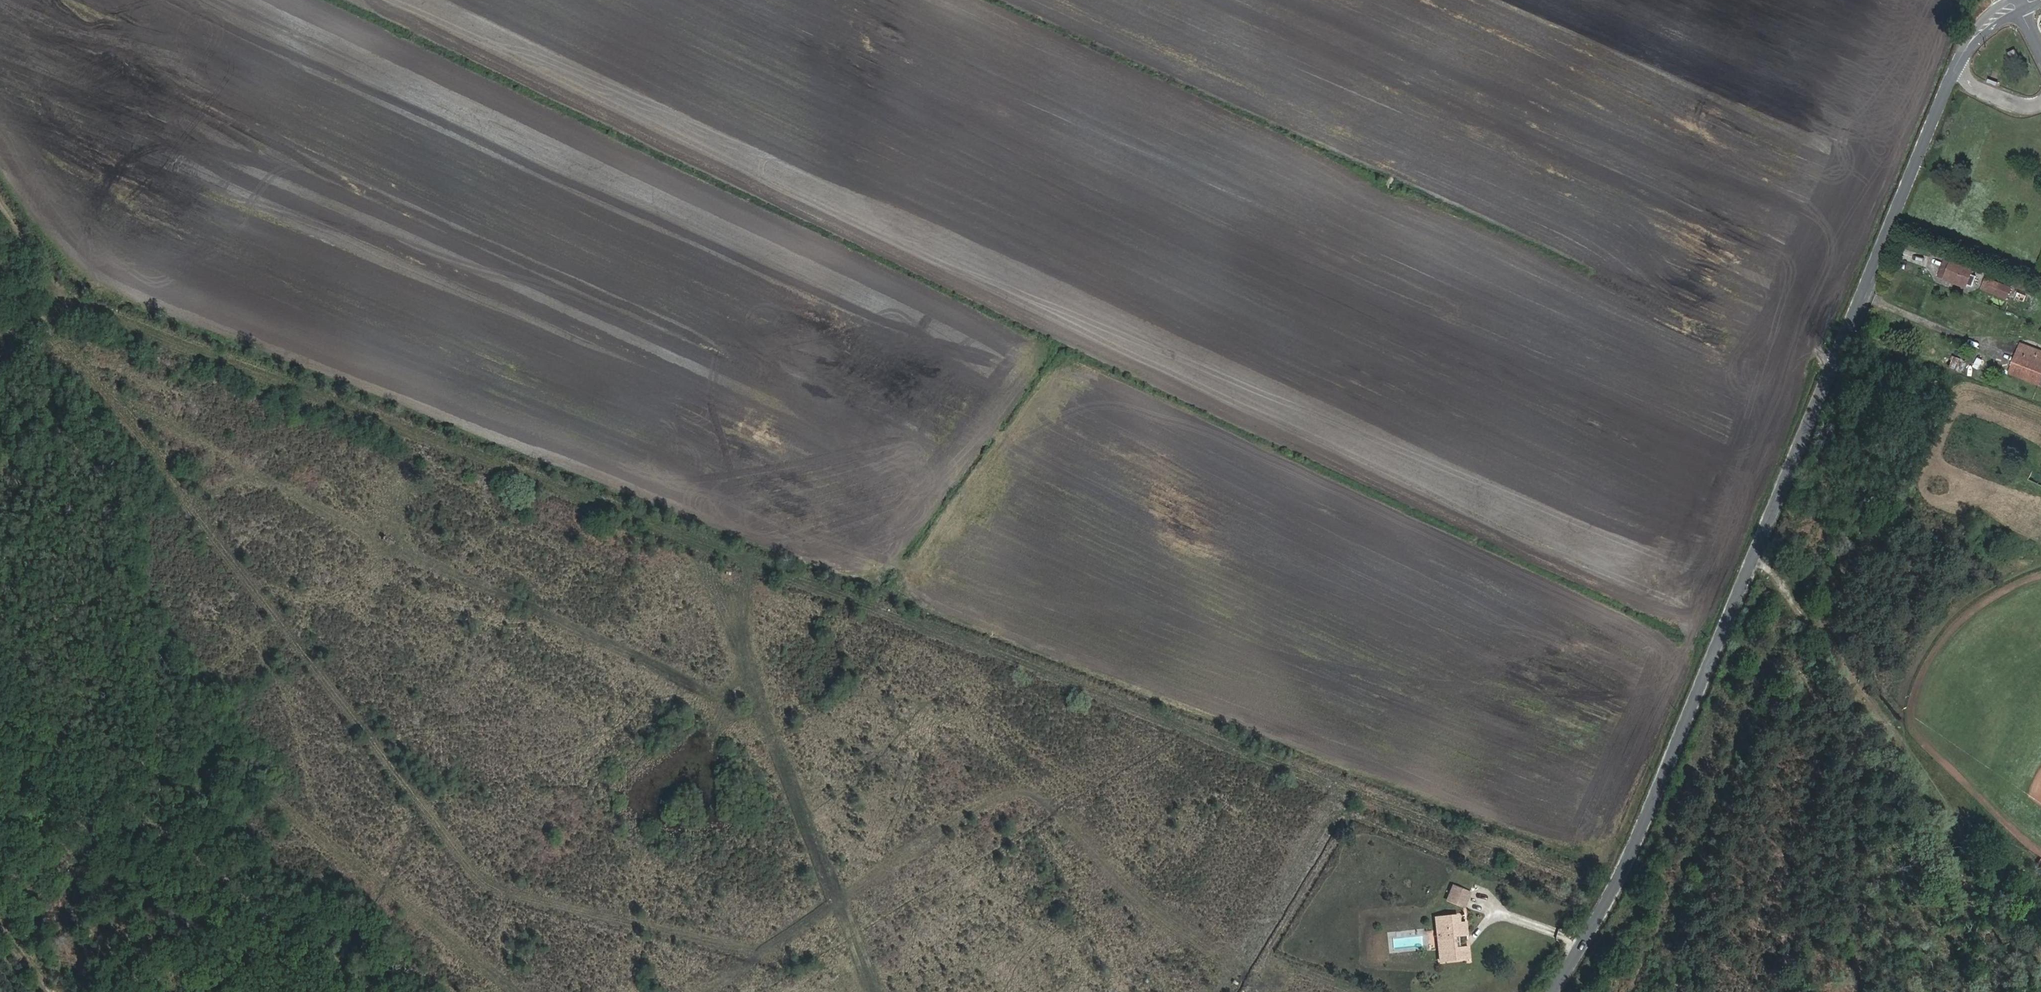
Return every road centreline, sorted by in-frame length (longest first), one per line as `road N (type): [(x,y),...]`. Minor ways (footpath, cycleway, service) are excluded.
road 1 (tertiary): [(1864,298),(1640,843),(1558,991)]
road 2 (tertiary): [(2012,12),(1975,36),(1956,65),(1886,247)]
road 3 (residential): [(1864,298),(2003,353)]

